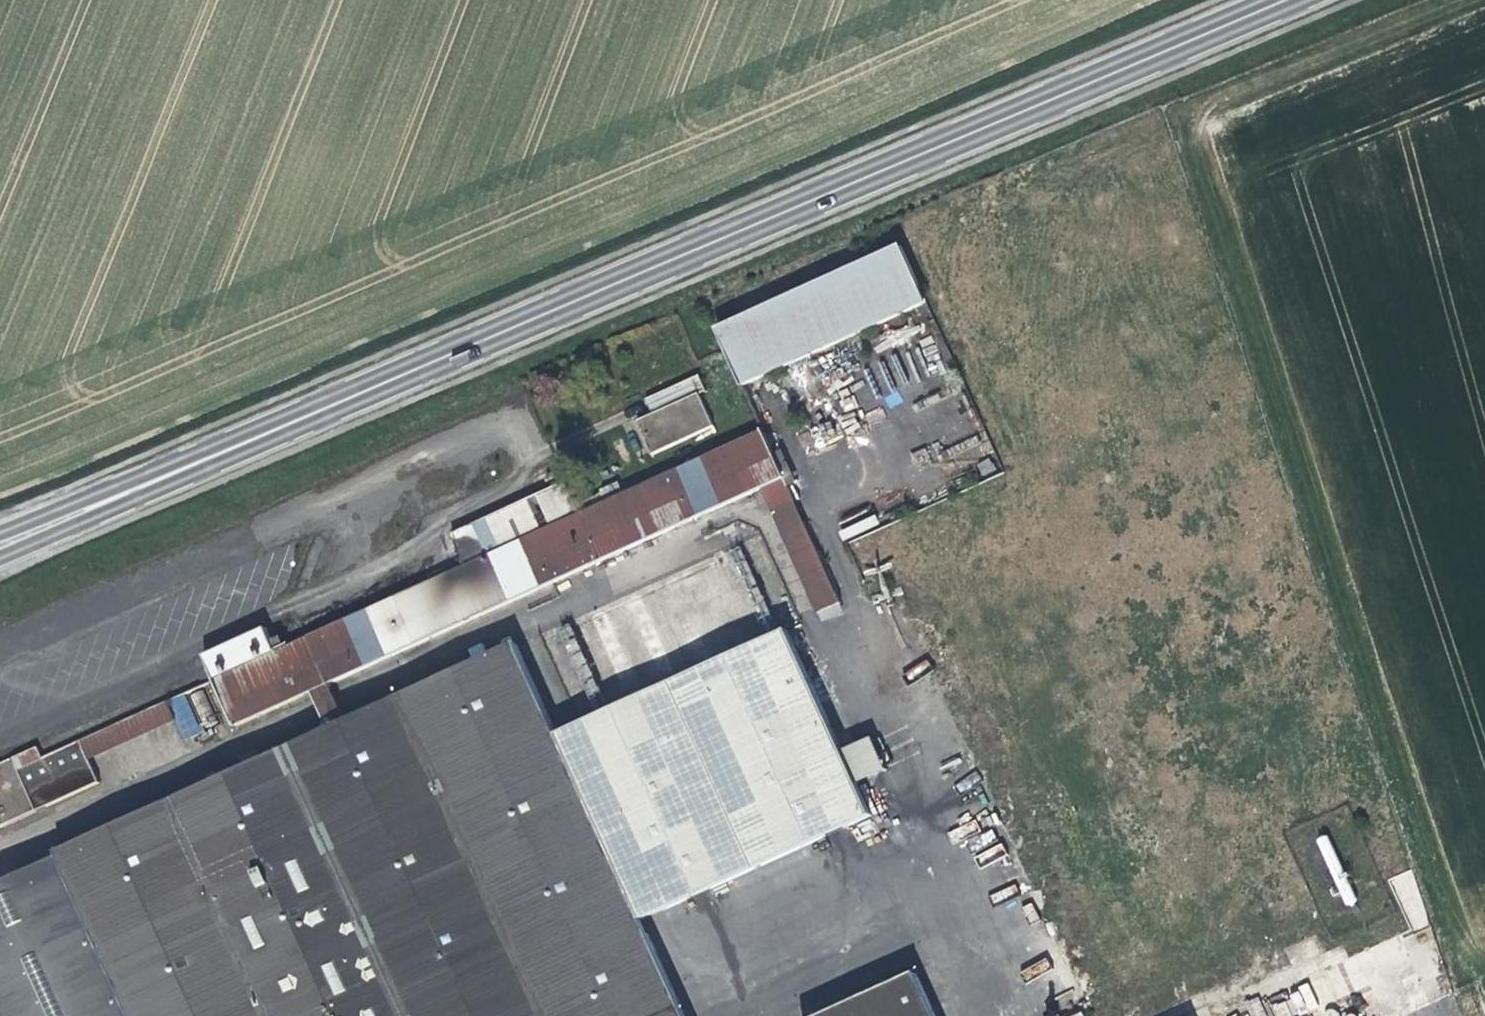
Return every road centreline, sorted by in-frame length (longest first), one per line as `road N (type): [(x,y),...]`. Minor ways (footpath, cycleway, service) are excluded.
road 1 (primary): [(294,421),(1286,0)]
road 2 (primary): [(0,557),(294,421)]
road 3 (primary): [(294,421),(0,533)]

